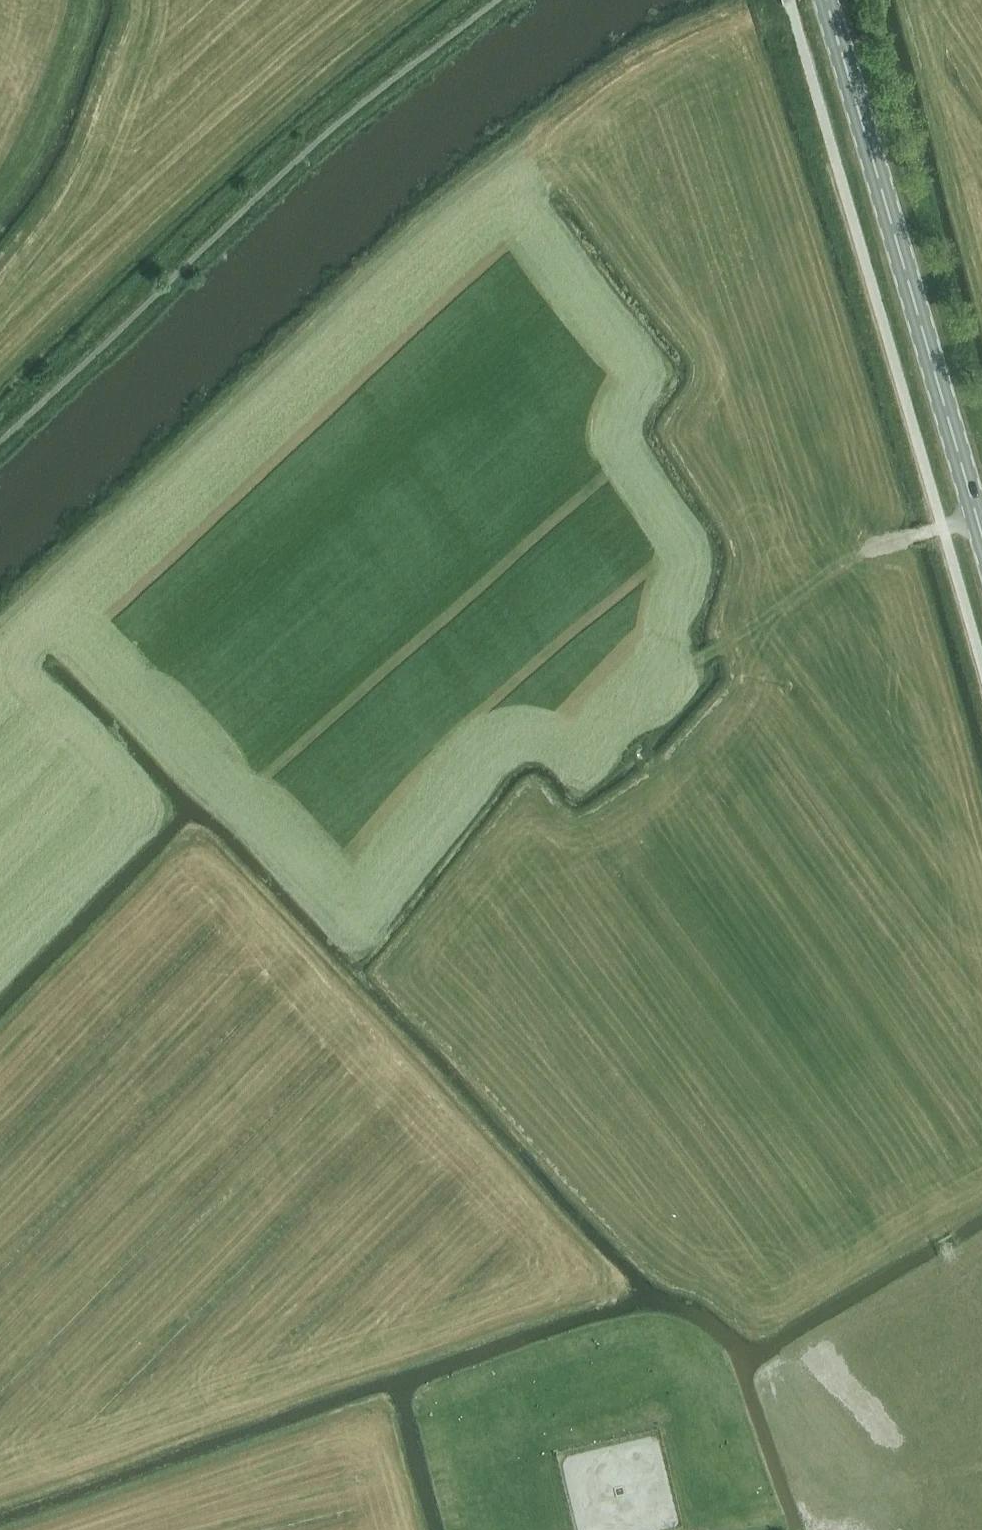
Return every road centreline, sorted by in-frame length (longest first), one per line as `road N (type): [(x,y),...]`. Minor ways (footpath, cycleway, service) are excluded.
road 1 (primary): [(981,531),(828,0)]
road 2 (track): [(734,1529),(865,1496)]

